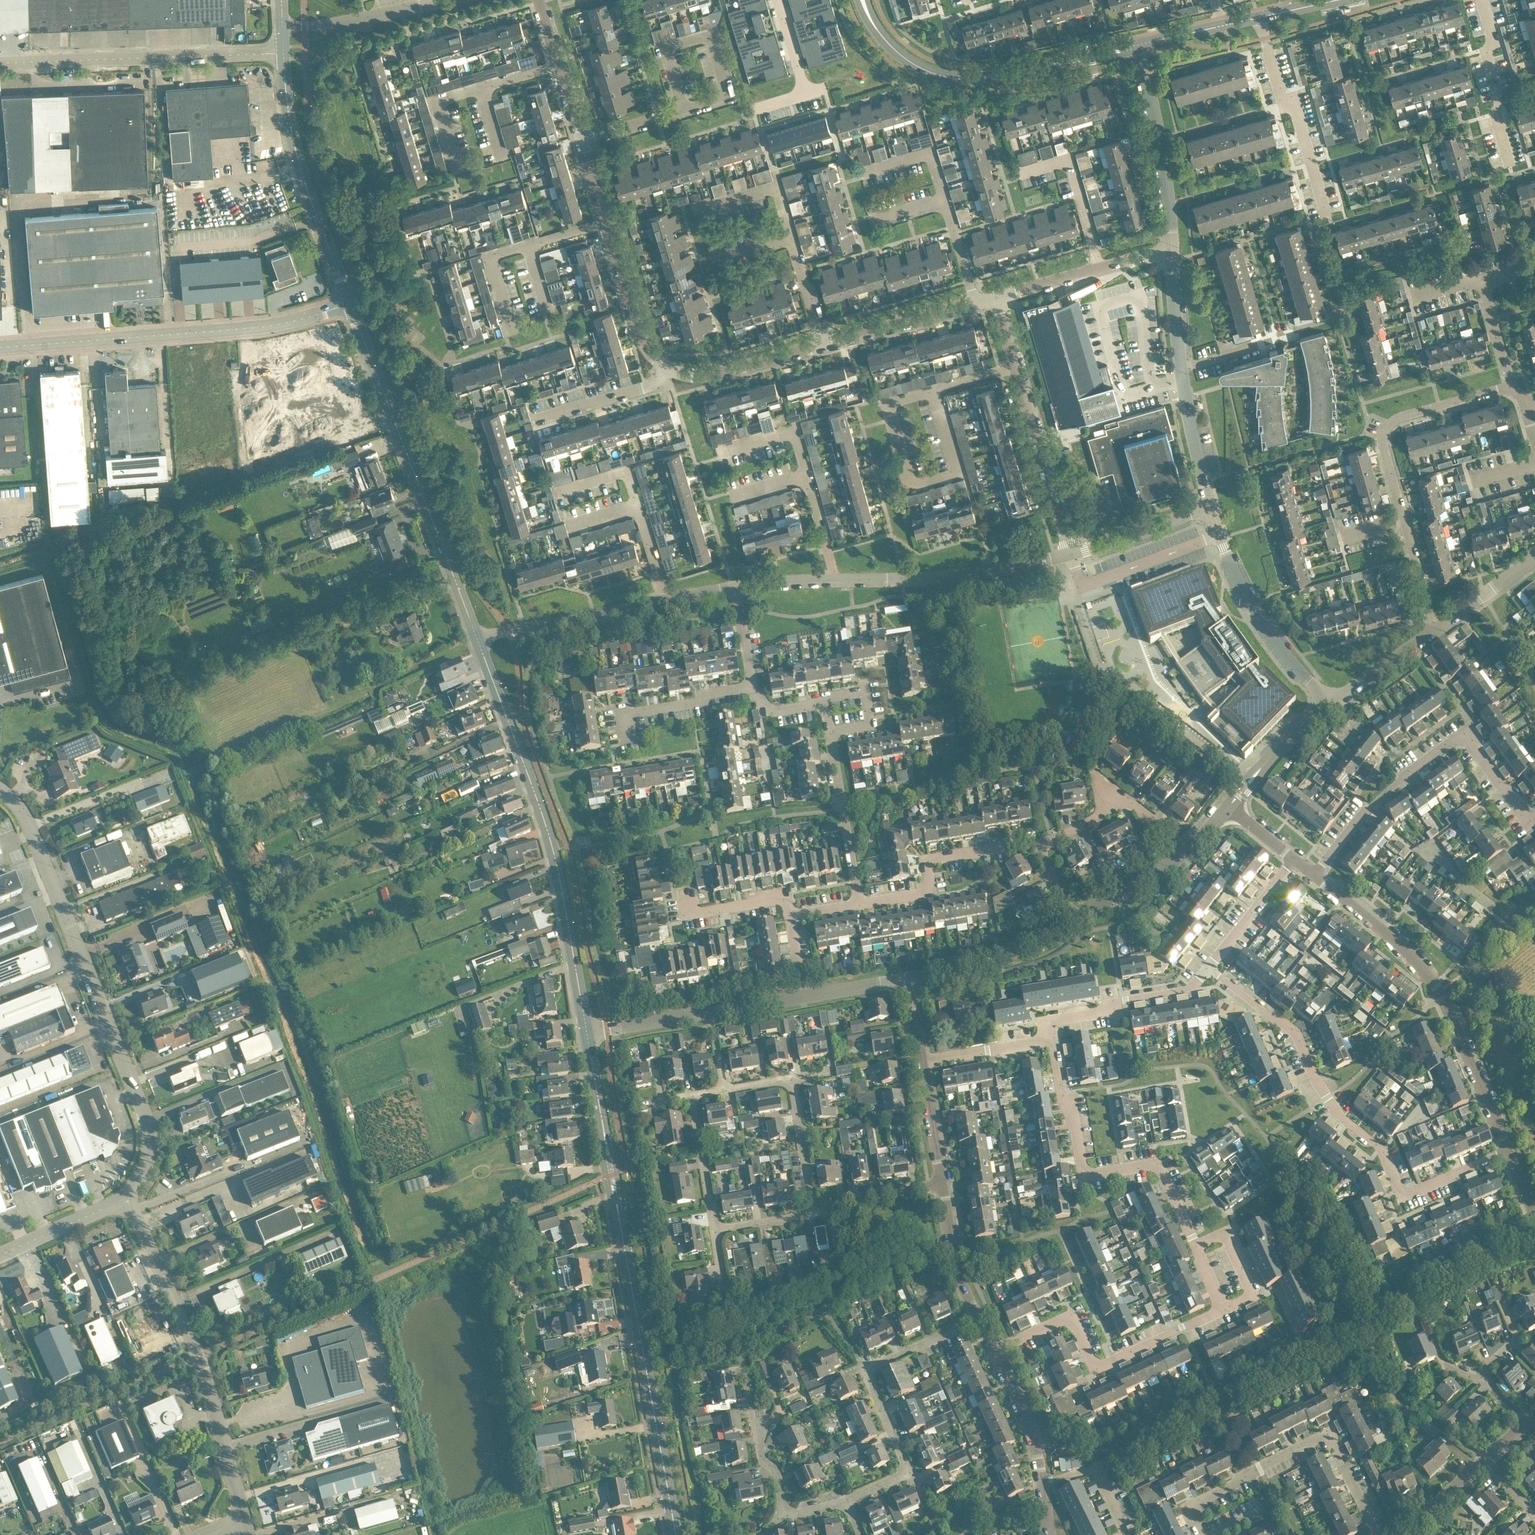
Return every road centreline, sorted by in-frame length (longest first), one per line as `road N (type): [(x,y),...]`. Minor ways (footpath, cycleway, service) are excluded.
road 1 (residential): [(538,0),(641,336),(667,368),(713,375),(997,297)]
road 2 (unclassified): [(132,1196),(150,1160),(144,1107),(29,823),(0,788)]
road 3 (residential): [(1506,1151),(1400,1191),(1382,1149),(1327,1097),(1296,1035),(1207,968)]
road 4 (unclassified): [(587,1034),(556,862),(478,640)]
road 5 (residential): [(858,904),(825,710),(775,711),(752,687),(734,591)]
road 6 (residential): [(1437,631),(1388,429),(1398,420),(1508,389),(1534,402)]
road 7 (unclassified): [(478,640),(350,303)]
road 8 (unclassified): [(0,347),(262,327),(350,303)]
road 9 (residential): [(1506,1151),(1419,963),(1312,873)]
road 10 (residential): [(734,591),(977,573),(1070,555)]
road 11 (unclassified): [(245,1513),(200,1357),(132,1196)]
road 12 (residential): [(1312,873),(1390,786),(1465,733),(1528,823),(1534,818)]
road 13 (unclassified): [(676,1534),(620,1225)]
road 14 (tertiary): [(1138,45),(953,78),(901,55),(862,0)]
road 15 (residential): [(1195,1246),(1156,1164),(1082,1172),(1045,1040)]
road 16 (residential): [(1203,1534),(1189,1507),(1321,1436),(1378,1534)]
road 17 (residential): [(993,1350),(1069,1317),(1094,1370),(1223,1310)]
road 18 (unclassified): [(0,63),(283,53)]
road 19 (residential): [(1070,555),(997,297)]
road 20 (residential): [(478,640),(734,591)]
road 21 (unclassified): [(350,303),(296,155),(283,53)]
road 22 (residential): [(1331,705),(1264,624),(1209,506)]
road 23 (residential): [(910,1472),(870,1373),(979,1321)]
road 24 (residential): [(744,1367),(762,1456),(785,1512),(845,1501)]
road 25 (residential): [(1172,249),(1138,45)]
road 26 (residential): [(858,904),(920,894),(935,859),(1040,847)]
road 27 (tertiary): [(1337,0),(1138,45)]
road 28 (residential): [(1075,917),(1160,873),(1228,808)]
road 29 (residential): [(1045,1040),(1055,1021),(1187,989),(1207,968)]
road 30 (residential): [(906,980),(979,969),(1075,917)]
road 31 (residential): [(997,297),(1172,249)]
road 32 (residential): [(282,27),(450,0)]
road 33 (residential): [(803,998),(791,916),(858,904)]
road 34 (residential): [(1070,555),(1209,506)]
road 35 (unclassified): [(0,1257),(118,1209),(132,1196)]
road 36 (residential): [(1228,808),(1331,705)]
road 37 (residential): [(979,1321),(957,1272),(941,1184)]
road 38 (residential): [(1207,968),(1293,859)]
road 39 (residential): [(1209,506),(1181,373)]
road 40 (residential): [(714,1231),(694,1097)]
road 41 (residential): [(813,1213),(791,1081)]
road 42 (residential): [(813,1213),(941,1184)]
road 43 (residential): [(1331,705),(1437,631)]
road 44 (residential): [(1223,1310),(1245,1301),(1249,1289),(1228,1241),(1219,1235),(1195,1246)]
road 45 (residential): [(921,1061),(1045,1040)]
road 46 (residential): [(587,1034),(711,1013)]
road 47 (residential): [(941,1184),(921,1061)]
road 48 (residential): [(1181,373),(1172,249)]
road 49 (residential): [(1123,1534),(1095,1471),(1042,1481)]
road 50 (residential): [(1437,631),(1534,559)]

